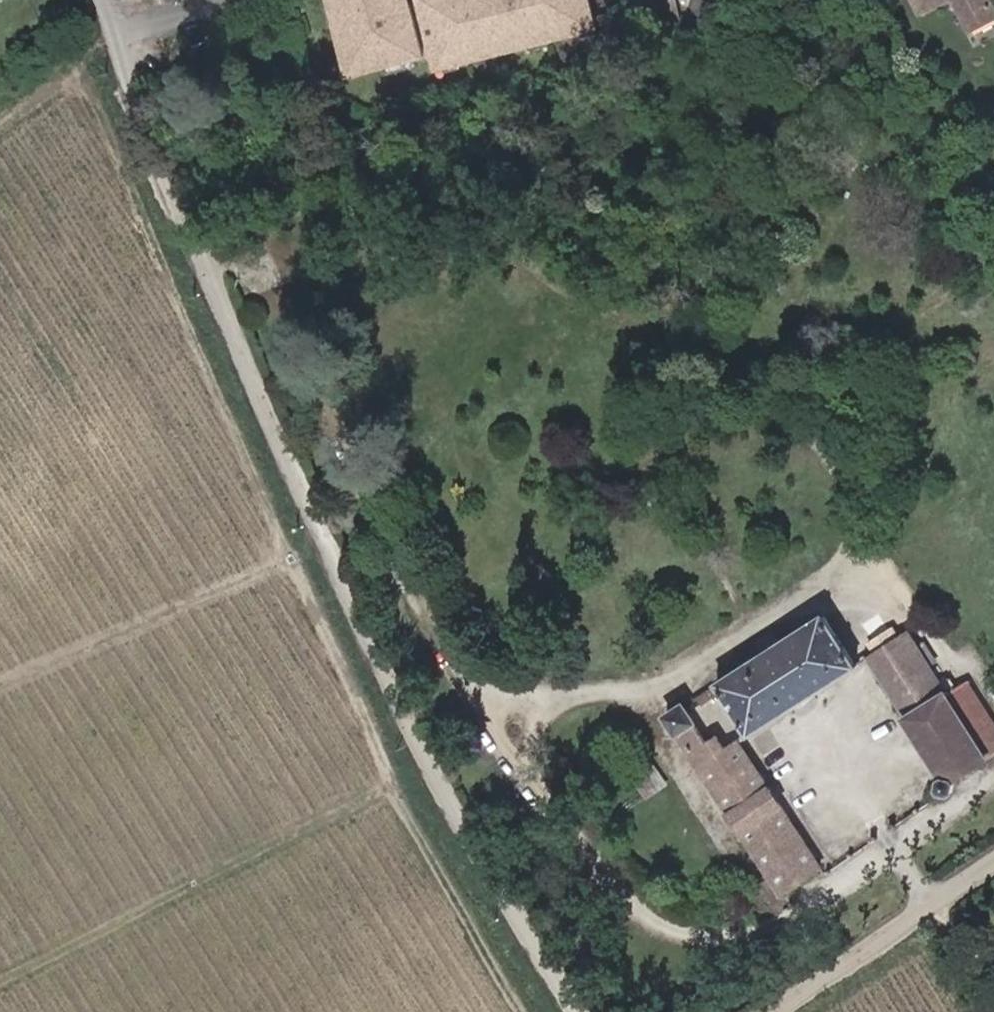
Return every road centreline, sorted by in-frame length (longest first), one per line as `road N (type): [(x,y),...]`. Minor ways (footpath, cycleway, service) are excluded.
road 1 (residential): [(97,0),(108,46),(342,576),(574,1011)]
road 2 (track): [(0,975),(436,753)]
road 3 (track): [(342,576),(278,570),(0,685)]
road 4 (residential): [(771,1011),(993,866)]

